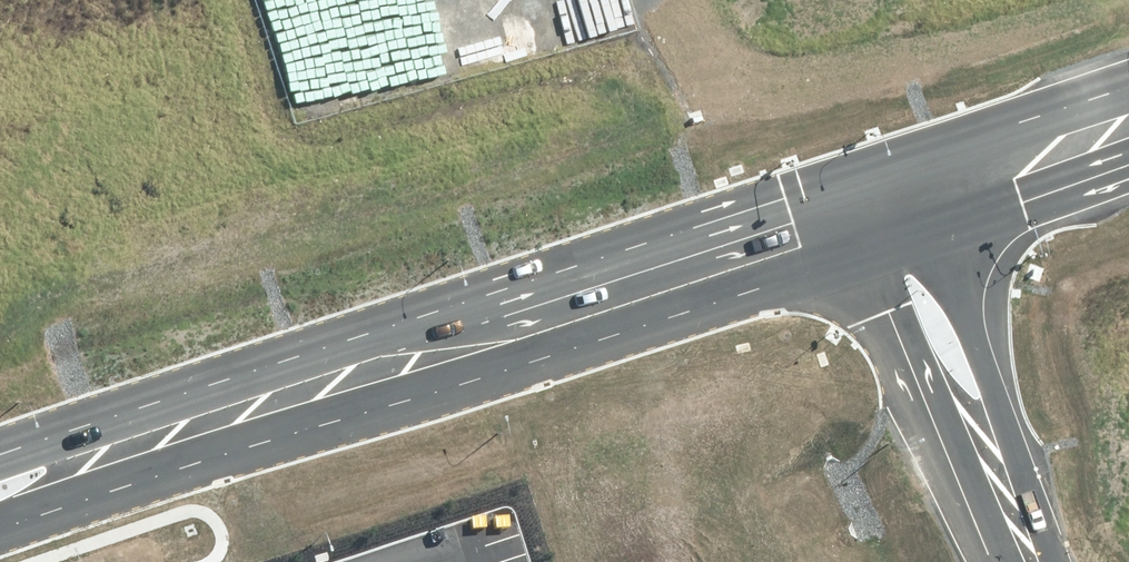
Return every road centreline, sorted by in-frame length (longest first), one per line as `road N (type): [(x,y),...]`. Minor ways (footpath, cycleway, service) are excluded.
road 1 (tertiary): [(885,205),(287,396)]
road 2 (unclassified): [(1031,561),(885,205)]
road 3 (tertiary): [(287,396),(128,486),(0,533)]
road 4 (tertiary): [(0,459),(125,419),(287,396)]
road 5 (tertiary): [(1128,127),(885,205)]

